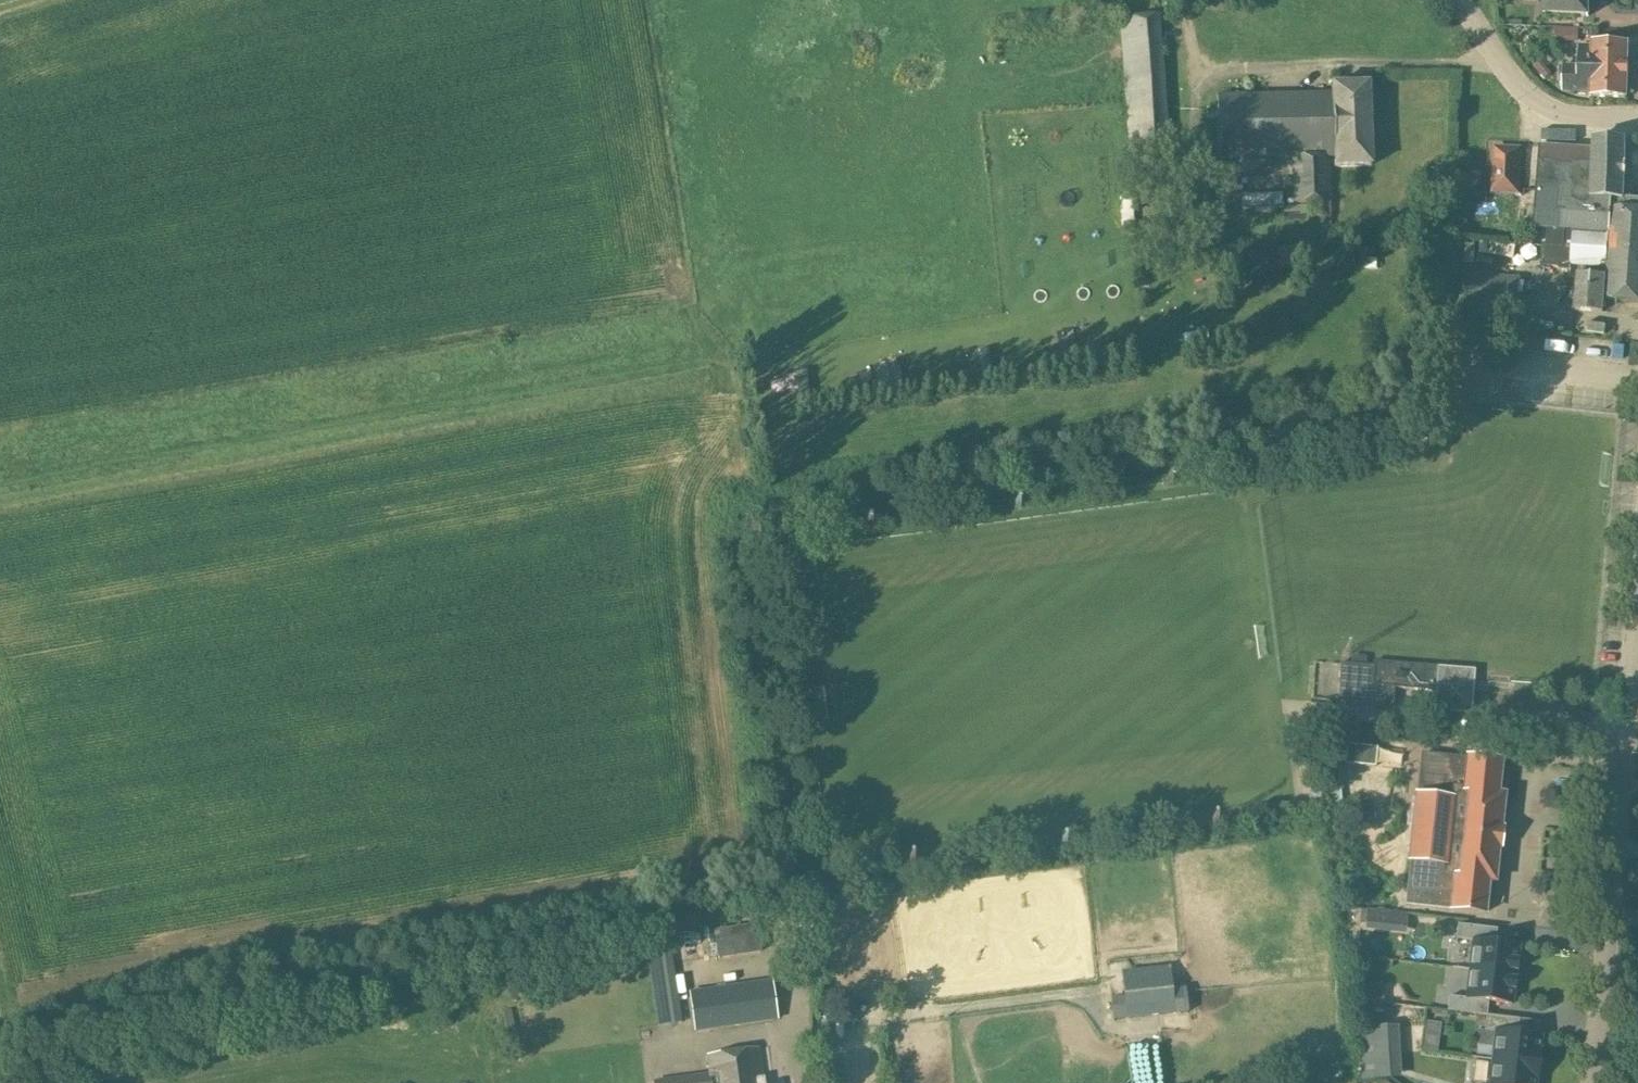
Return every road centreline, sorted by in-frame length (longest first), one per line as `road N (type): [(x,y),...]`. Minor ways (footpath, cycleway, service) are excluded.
road 1 (tertiary): [(1589,1082),(1637,632)]
road 2 (track): [(1187,0),(1192,42),(1208,61),(1494,61)]
road 3 (tertiary): [(1637,116),(1552,112),(1494,61),(1457,0)]

